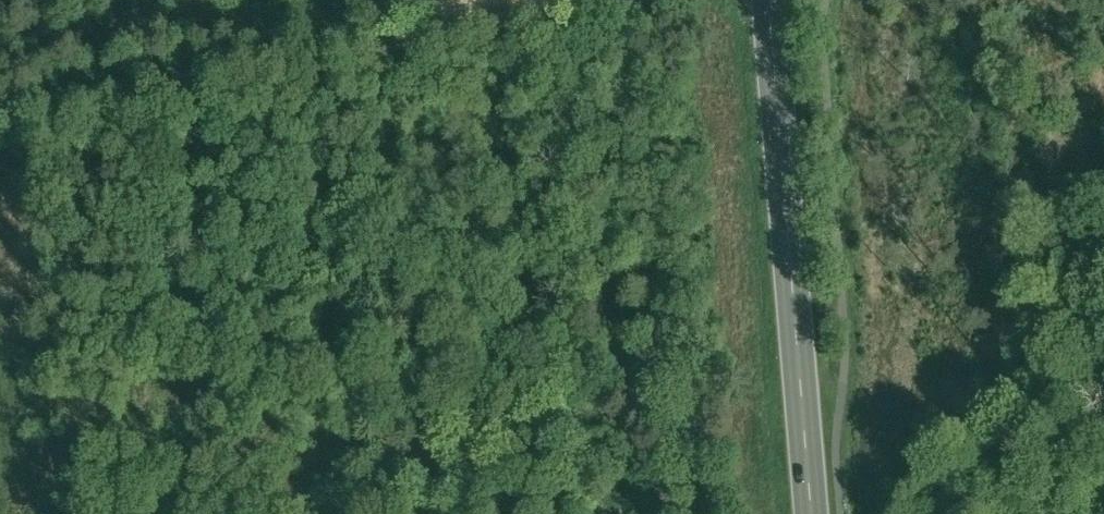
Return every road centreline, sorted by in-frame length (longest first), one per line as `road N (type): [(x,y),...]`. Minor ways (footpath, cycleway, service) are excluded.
road 1 (primary): [(810,513),(767,0)]

